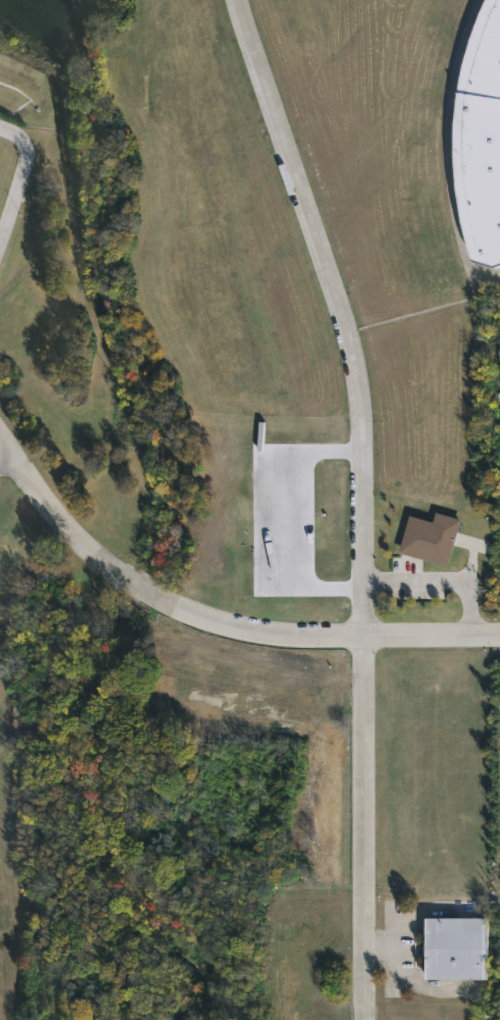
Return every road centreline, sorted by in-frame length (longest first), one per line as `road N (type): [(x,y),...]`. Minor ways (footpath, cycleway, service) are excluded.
road 1 (residential): [(366,1019),(359,391),(323,255),(236,0)]
road 2 (residential): [(499,636),(331,636),(237,626),(197,612),(138,583),(66,525),(0,436)]

